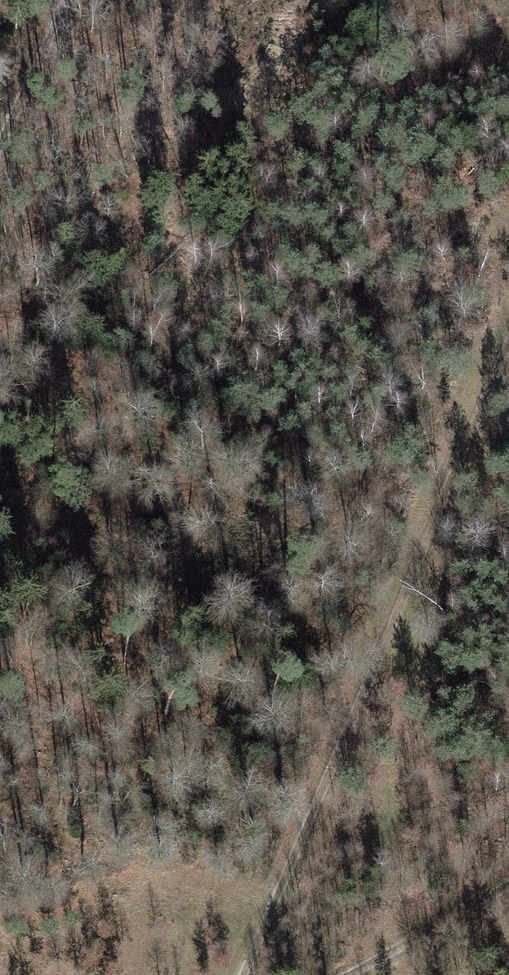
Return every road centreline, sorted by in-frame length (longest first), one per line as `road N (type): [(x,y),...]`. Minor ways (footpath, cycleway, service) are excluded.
road 1 (track): [(241,974),(508,350)]
road 2 (track): [(357,974),(508,889)]
road 3 (track): [(0,148),(67,0)]

